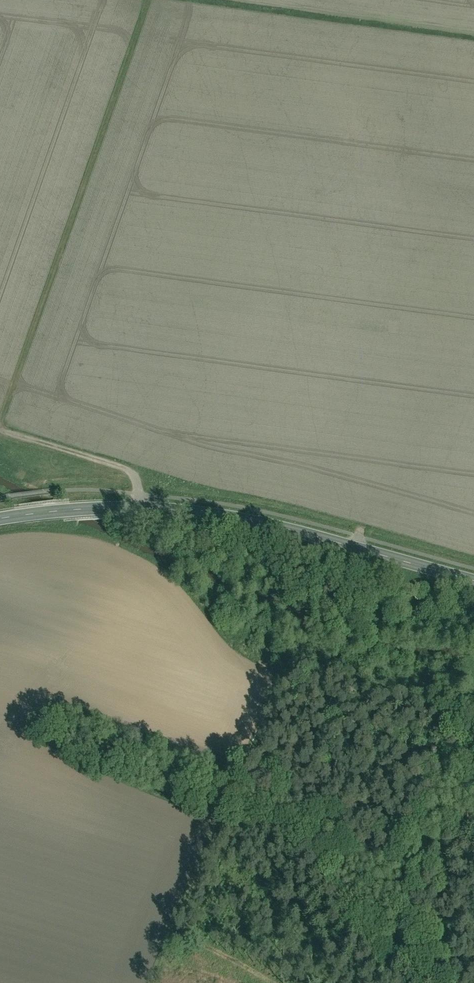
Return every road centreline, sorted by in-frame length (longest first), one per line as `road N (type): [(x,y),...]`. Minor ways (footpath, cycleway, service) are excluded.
road 1 (tertiary): [(473,583),(255,524),(170,511),(0,519)]
road 2 (track): [(137,509),(136,485),(125,471),(0,422)]

